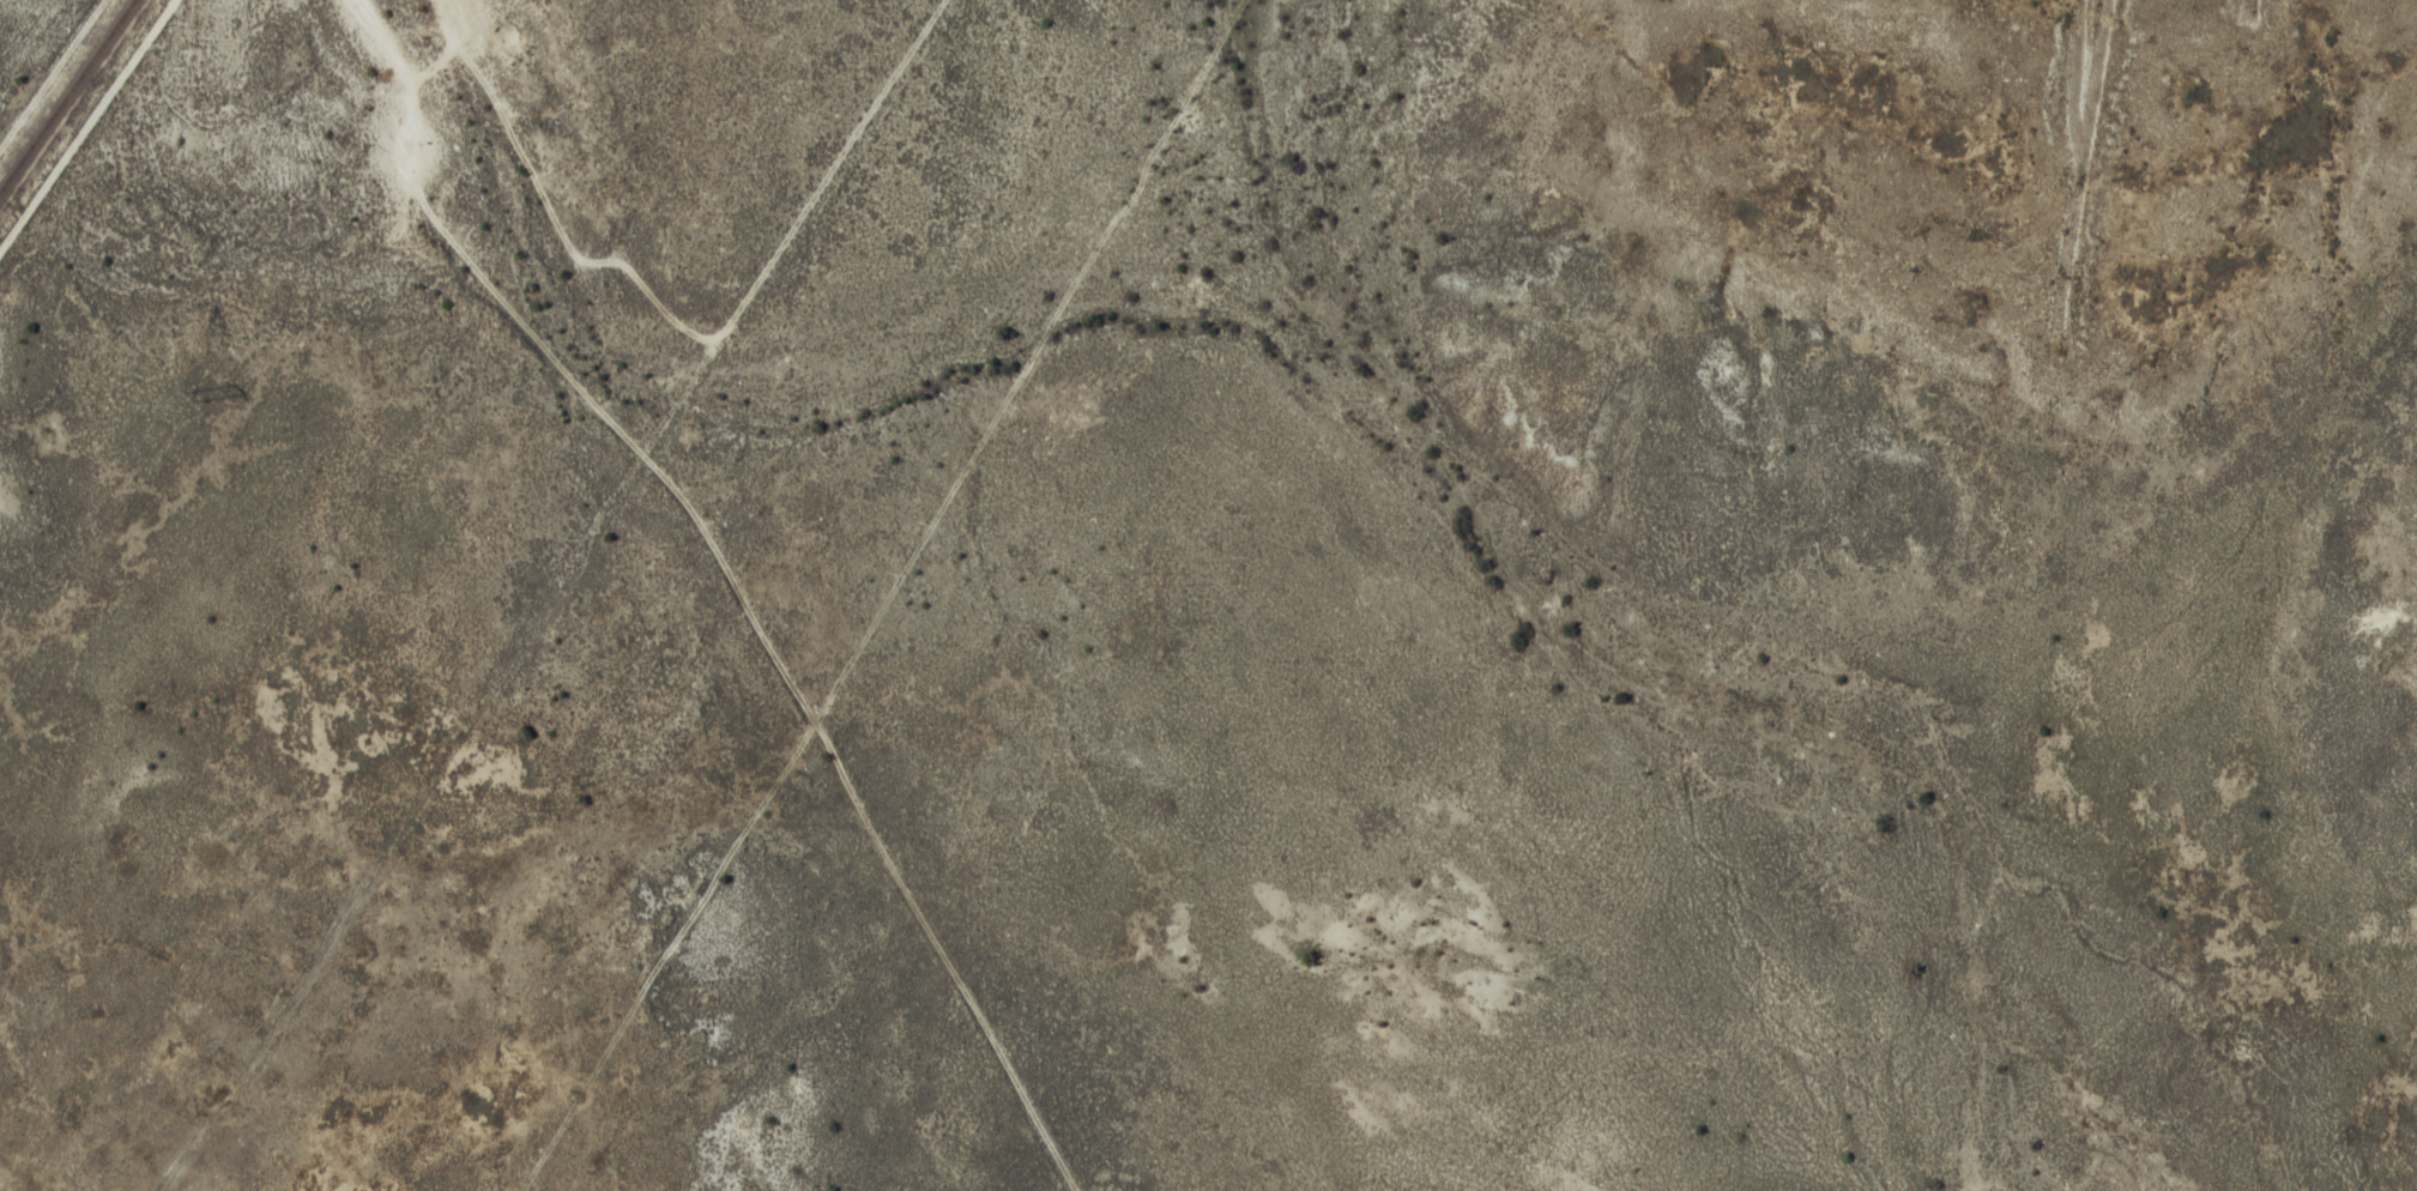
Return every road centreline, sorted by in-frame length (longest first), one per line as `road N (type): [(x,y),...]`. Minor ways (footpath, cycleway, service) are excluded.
road 1 (residential): [(1051,1190),(757,623),(642,476),(454,284),(356,56),(343,0)]

